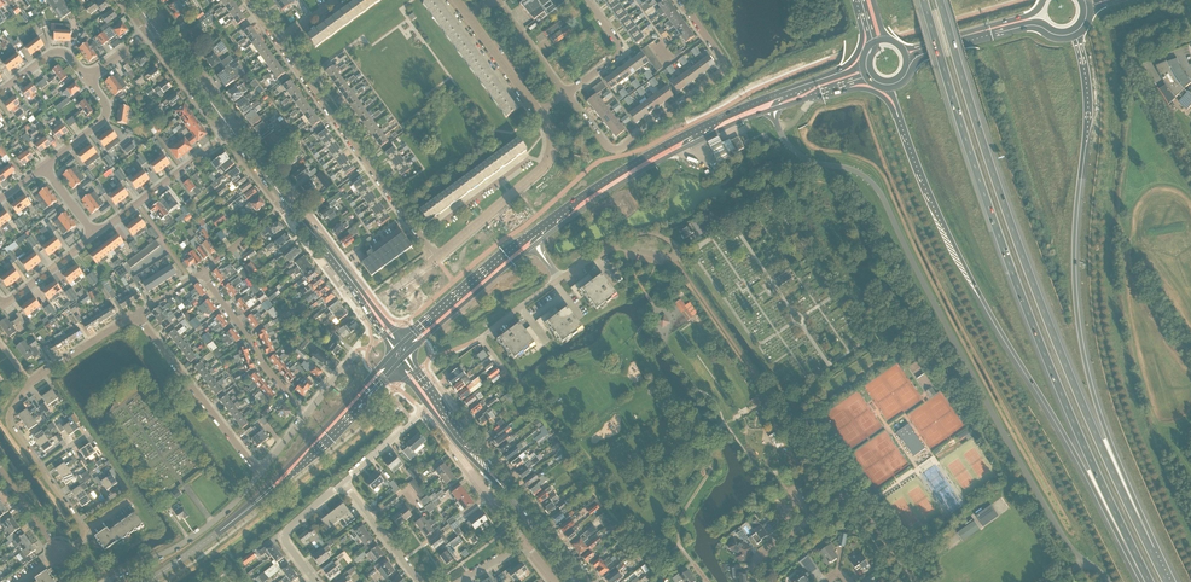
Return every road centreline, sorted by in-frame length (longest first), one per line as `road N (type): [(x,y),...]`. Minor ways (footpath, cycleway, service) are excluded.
road 1 (motorway): [(924,0),(1036,335),(1150,581)]
road 2 (motorway): [(1150,549),(999,196),(939,0)]
road 3 (unclassified): [(773,109),(795,152),(852,169),(880,192),(929,295),(1083,563)]
road 4 (motorway): [(902,120),(975,285),(1150,581)]
road 5 (motorway): [(1150,549),(1099,413),(1079,328),(1082,69)]
road 6 (unclassified): [(538,173),(437,258),(277,42)]
road 7 (secondary): [(772,98),(627,168),(536,234)]
road 8 (secondary): [(536,243),(662,160),(773,109)]
road 9 (residential): [(40,468),(9,424),(10,413),(28,385),(135,315)]
road 10 (unclassified): [(614,151),(724,70),(679,0)]
road 11 (residential): [(261,472),(135,315)]
road 12 (secondary): [(393,352),(262,495)]
road 13 (residential): [(107,581),(200,532),(261,472)]
road 14 (secondary): [(262,495),(326,443),(398,364)]
road 15 (secondary): [(536,234),(401,344)]
road 16 (secondary): [(406,355),(536,243)]
road 17 (residential): [(303,409),(265,367),(202,272)]
road 18 (residential): [(423,411),(526,544)]
road 19 (residential): [(587,581),(485,448)]
road 20 (residential): [(93,234),(225,136)]
road 21 (tertiary): [(576,581),(474,456)]
road 22 (secondary): [(1043,0),(1028,16),(902,50)]
road 23 (secondary): [(147,581),(262,495)]
road 24 (unclassified): [(366,309),(360,313),(280,208)]
road 25 (unclassified): [(758,581),(760,557),(842,497),(855,498)]
road 26 (secondary): [(860,13),(862,40),(851,62),(772,98)]
road 27 (residential): [(314,581),(284,539),(343,482)]
road 28 (residential): [(565,93),(619,57),(616,39),(588,0)]
road 29 (tertiary): [(232,130),(154,28)]
road 30 (unclassified): [(239,125),(161,23)]
road 31 (unclassified): [(225,136),(147,34)]
road 32 (residential): [(41,167),(104,117),(86,81)]

